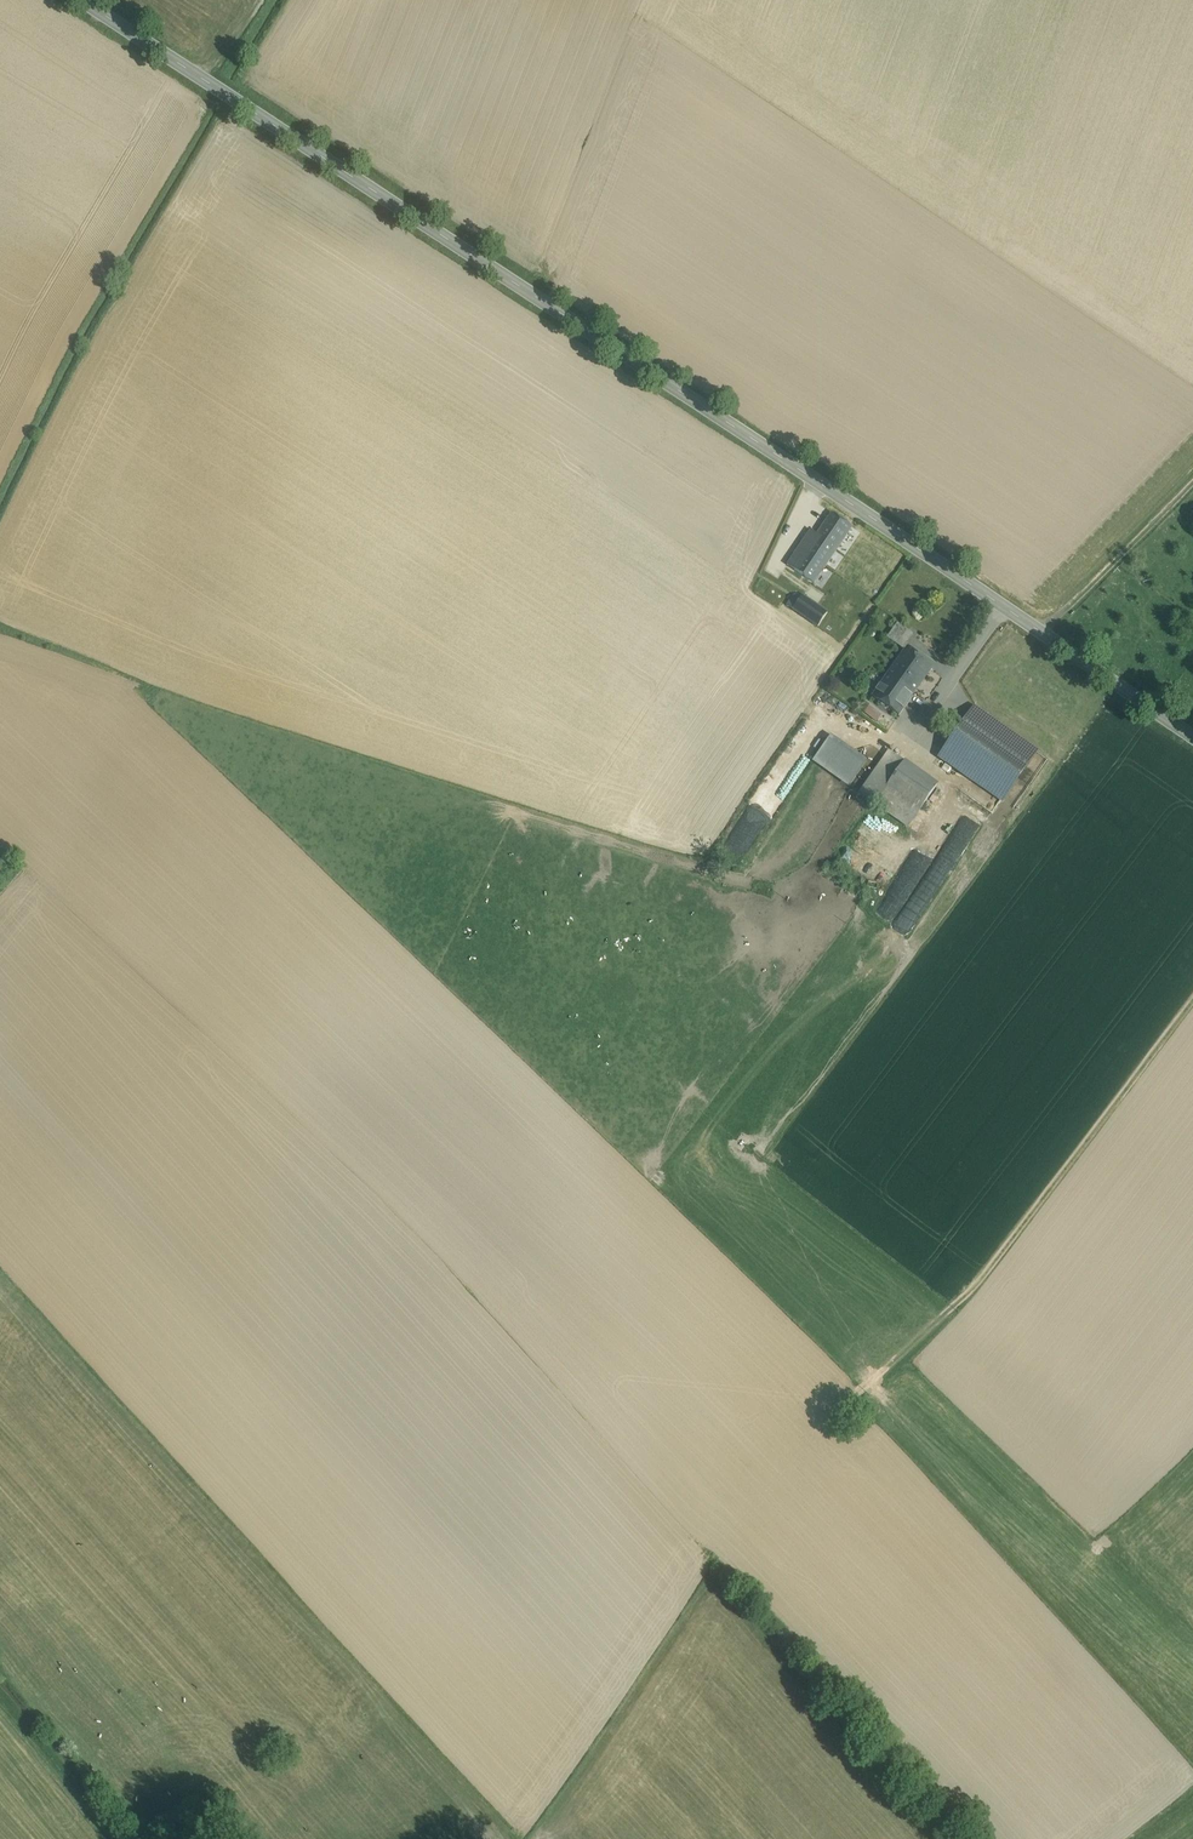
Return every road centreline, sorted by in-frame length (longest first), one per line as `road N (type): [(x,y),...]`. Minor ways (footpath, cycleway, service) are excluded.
road 1 (secondary): [(80,0),(765,445),(1192,737)]

